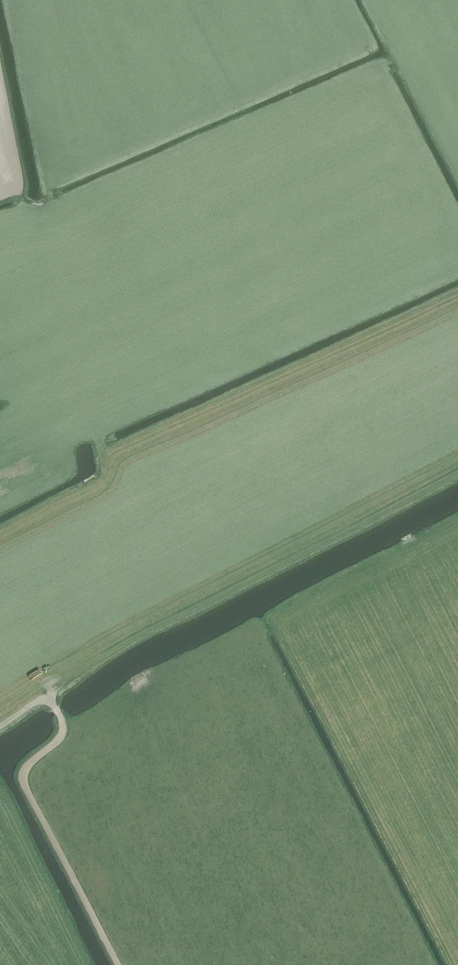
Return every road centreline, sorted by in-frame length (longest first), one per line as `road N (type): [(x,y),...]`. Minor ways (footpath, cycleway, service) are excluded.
road 1 (track): [(61,716),(63,735),(28,766),(25,785),(117,964)]

